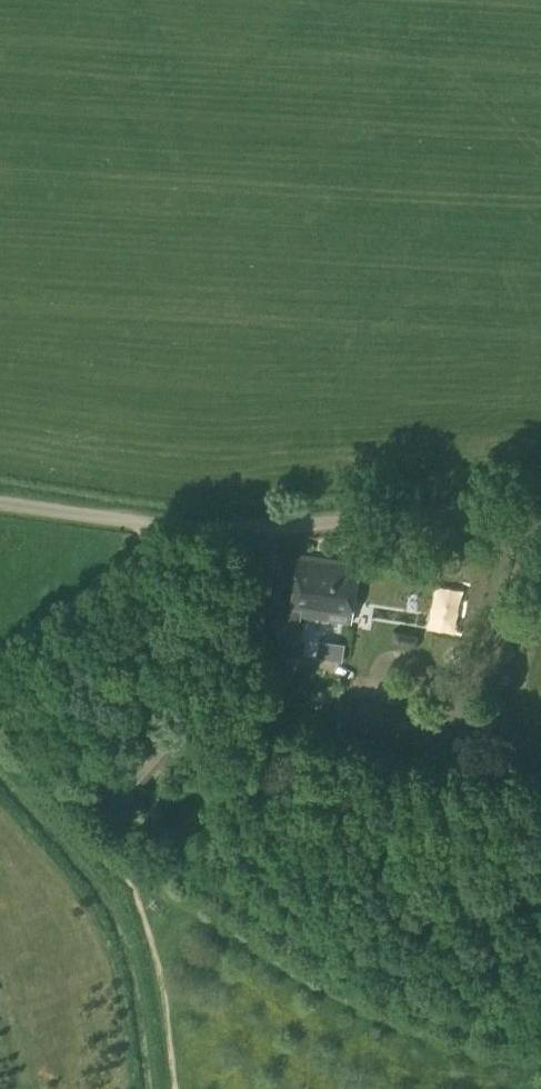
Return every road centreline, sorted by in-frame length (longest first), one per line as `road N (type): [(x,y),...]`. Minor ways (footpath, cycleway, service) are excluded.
road 1 (unclassified): [(540,502),(328,524),(154,526)]
road 2 (track): [(0,663),(144,551),(154,526)]
road 3 (unclassified): [(0,505),(154,526)]

